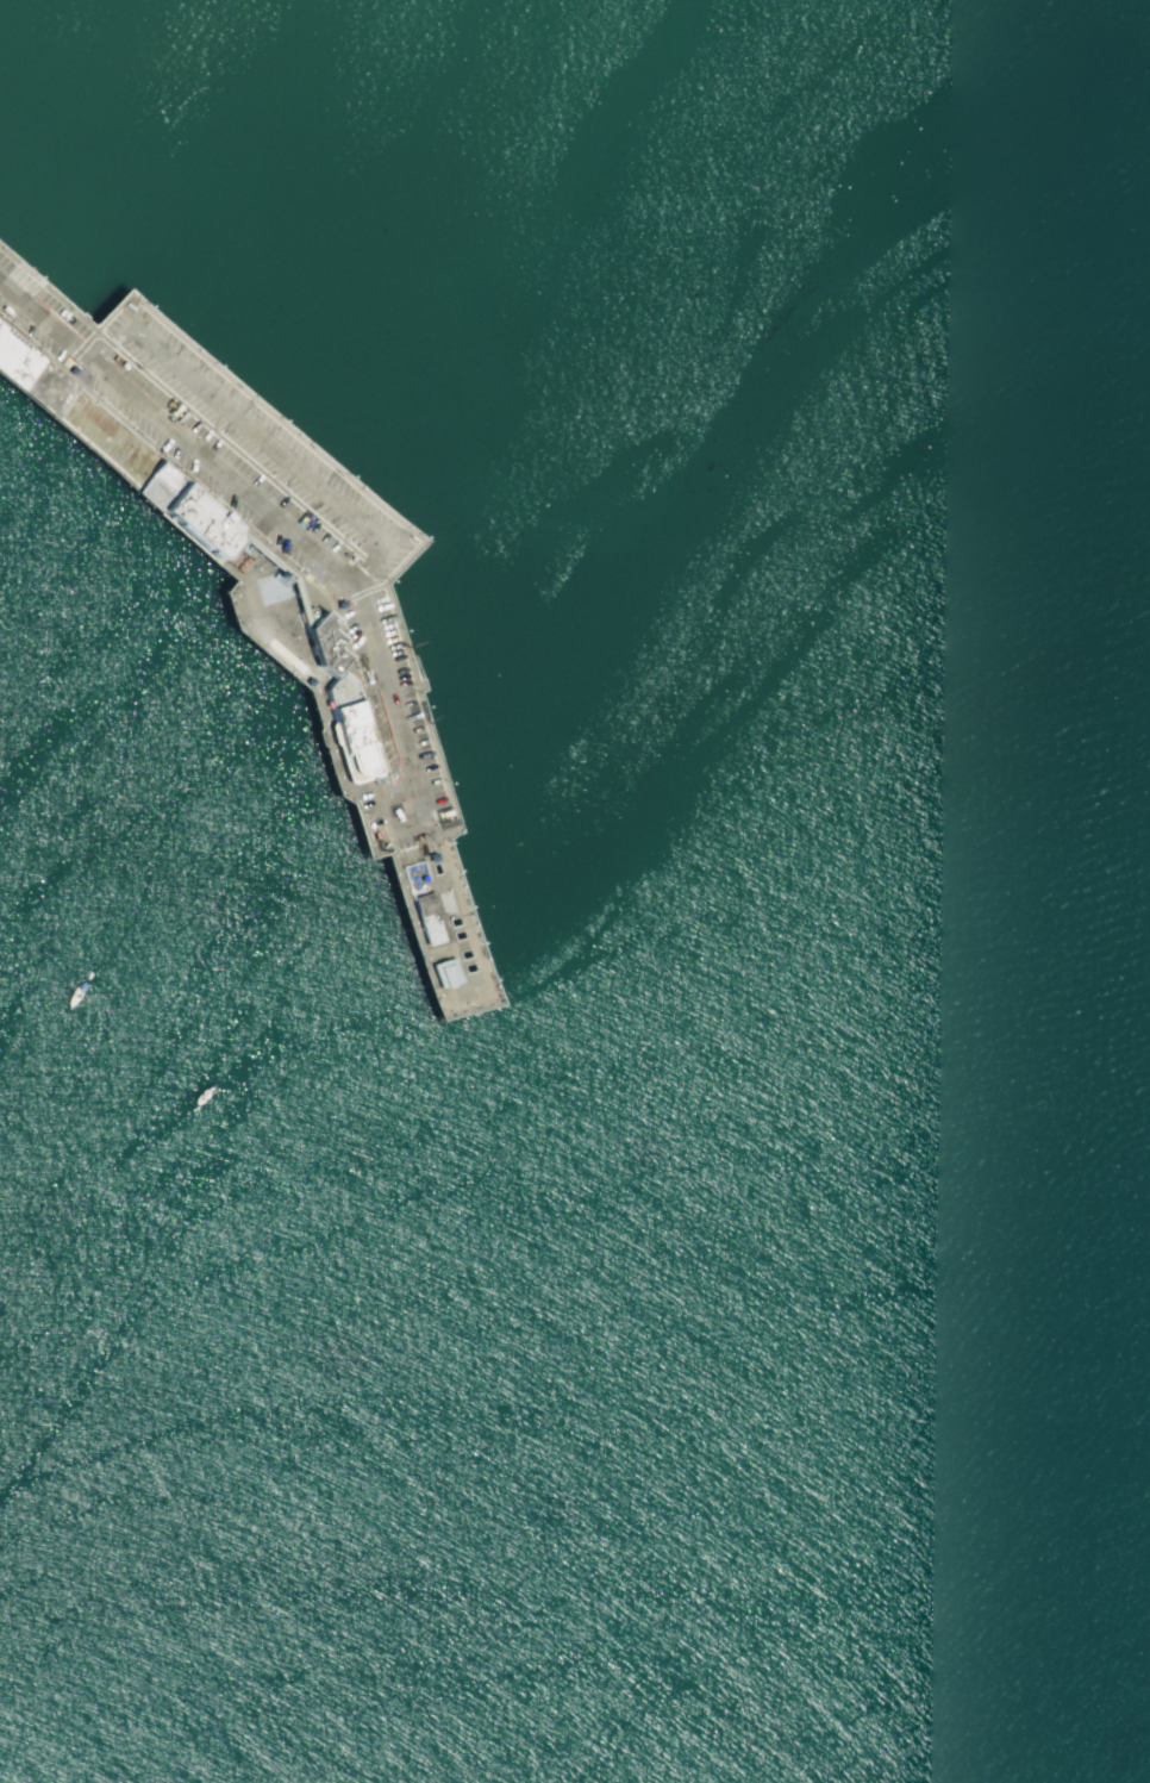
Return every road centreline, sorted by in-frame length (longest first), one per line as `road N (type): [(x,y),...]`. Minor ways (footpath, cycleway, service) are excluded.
road 1 (residential): [(0,284),(364,585),(417,784)]
road 2 (residential): [(417,784),(389,797),(402,827),(426,818),(417,784)]

